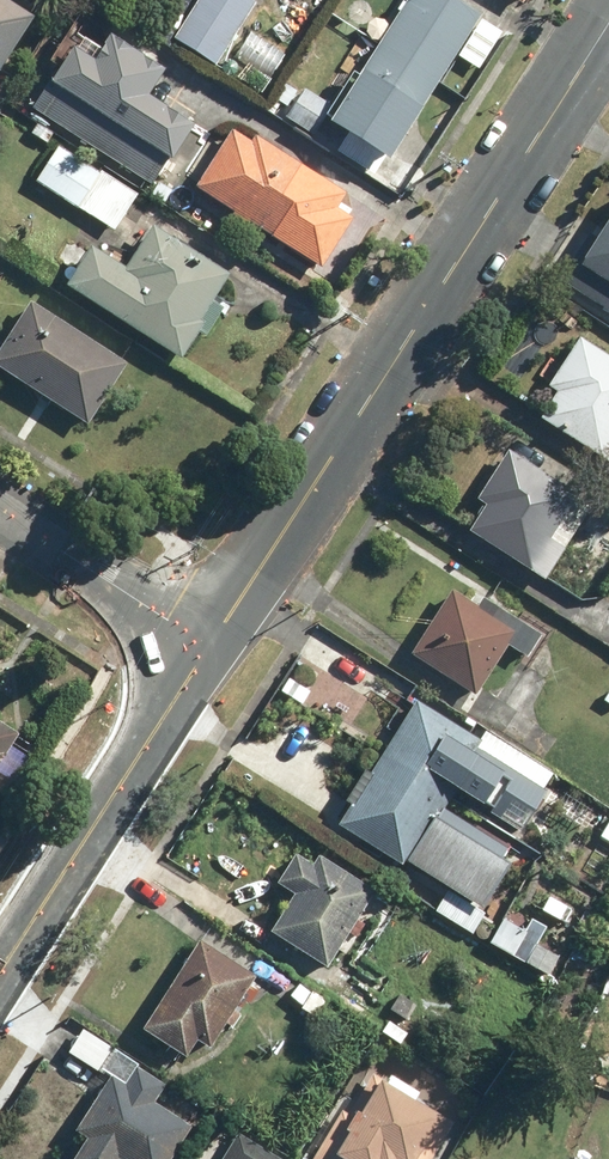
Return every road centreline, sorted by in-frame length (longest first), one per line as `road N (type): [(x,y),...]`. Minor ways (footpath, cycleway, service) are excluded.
road 1 (tertiary): [(209,647),(608,25)]
road 2 (tertiary): [(0,973),(209,647)]
road 3 (residential): [(0,511),(209,647)]

